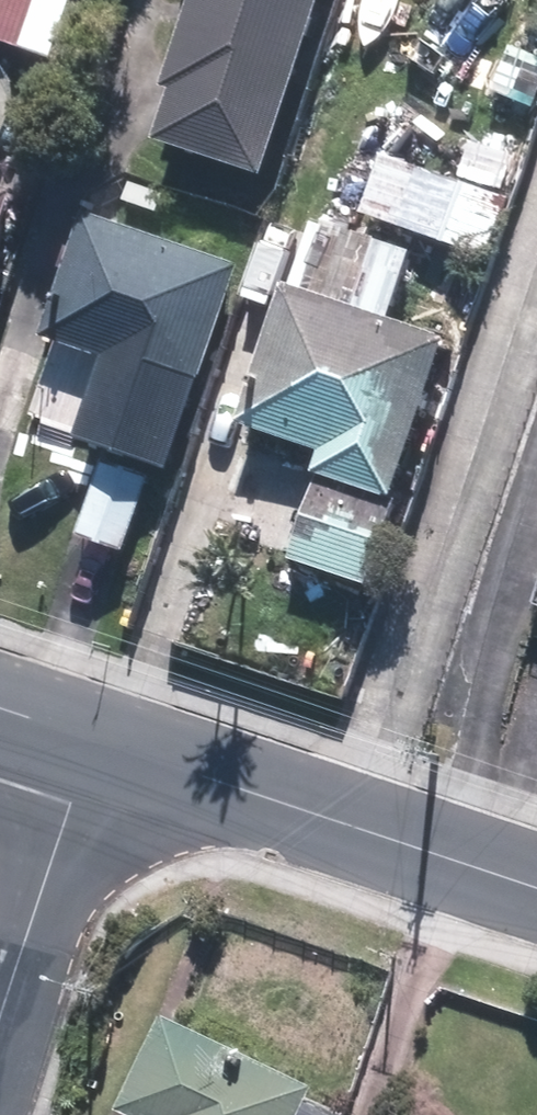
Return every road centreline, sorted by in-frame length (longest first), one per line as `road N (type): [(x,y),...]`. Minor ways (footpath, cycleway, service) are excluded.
road 1 (tertiary): [(536,887),(93,737)]
road 2 (residential): [(0,1021),(93,737)]

